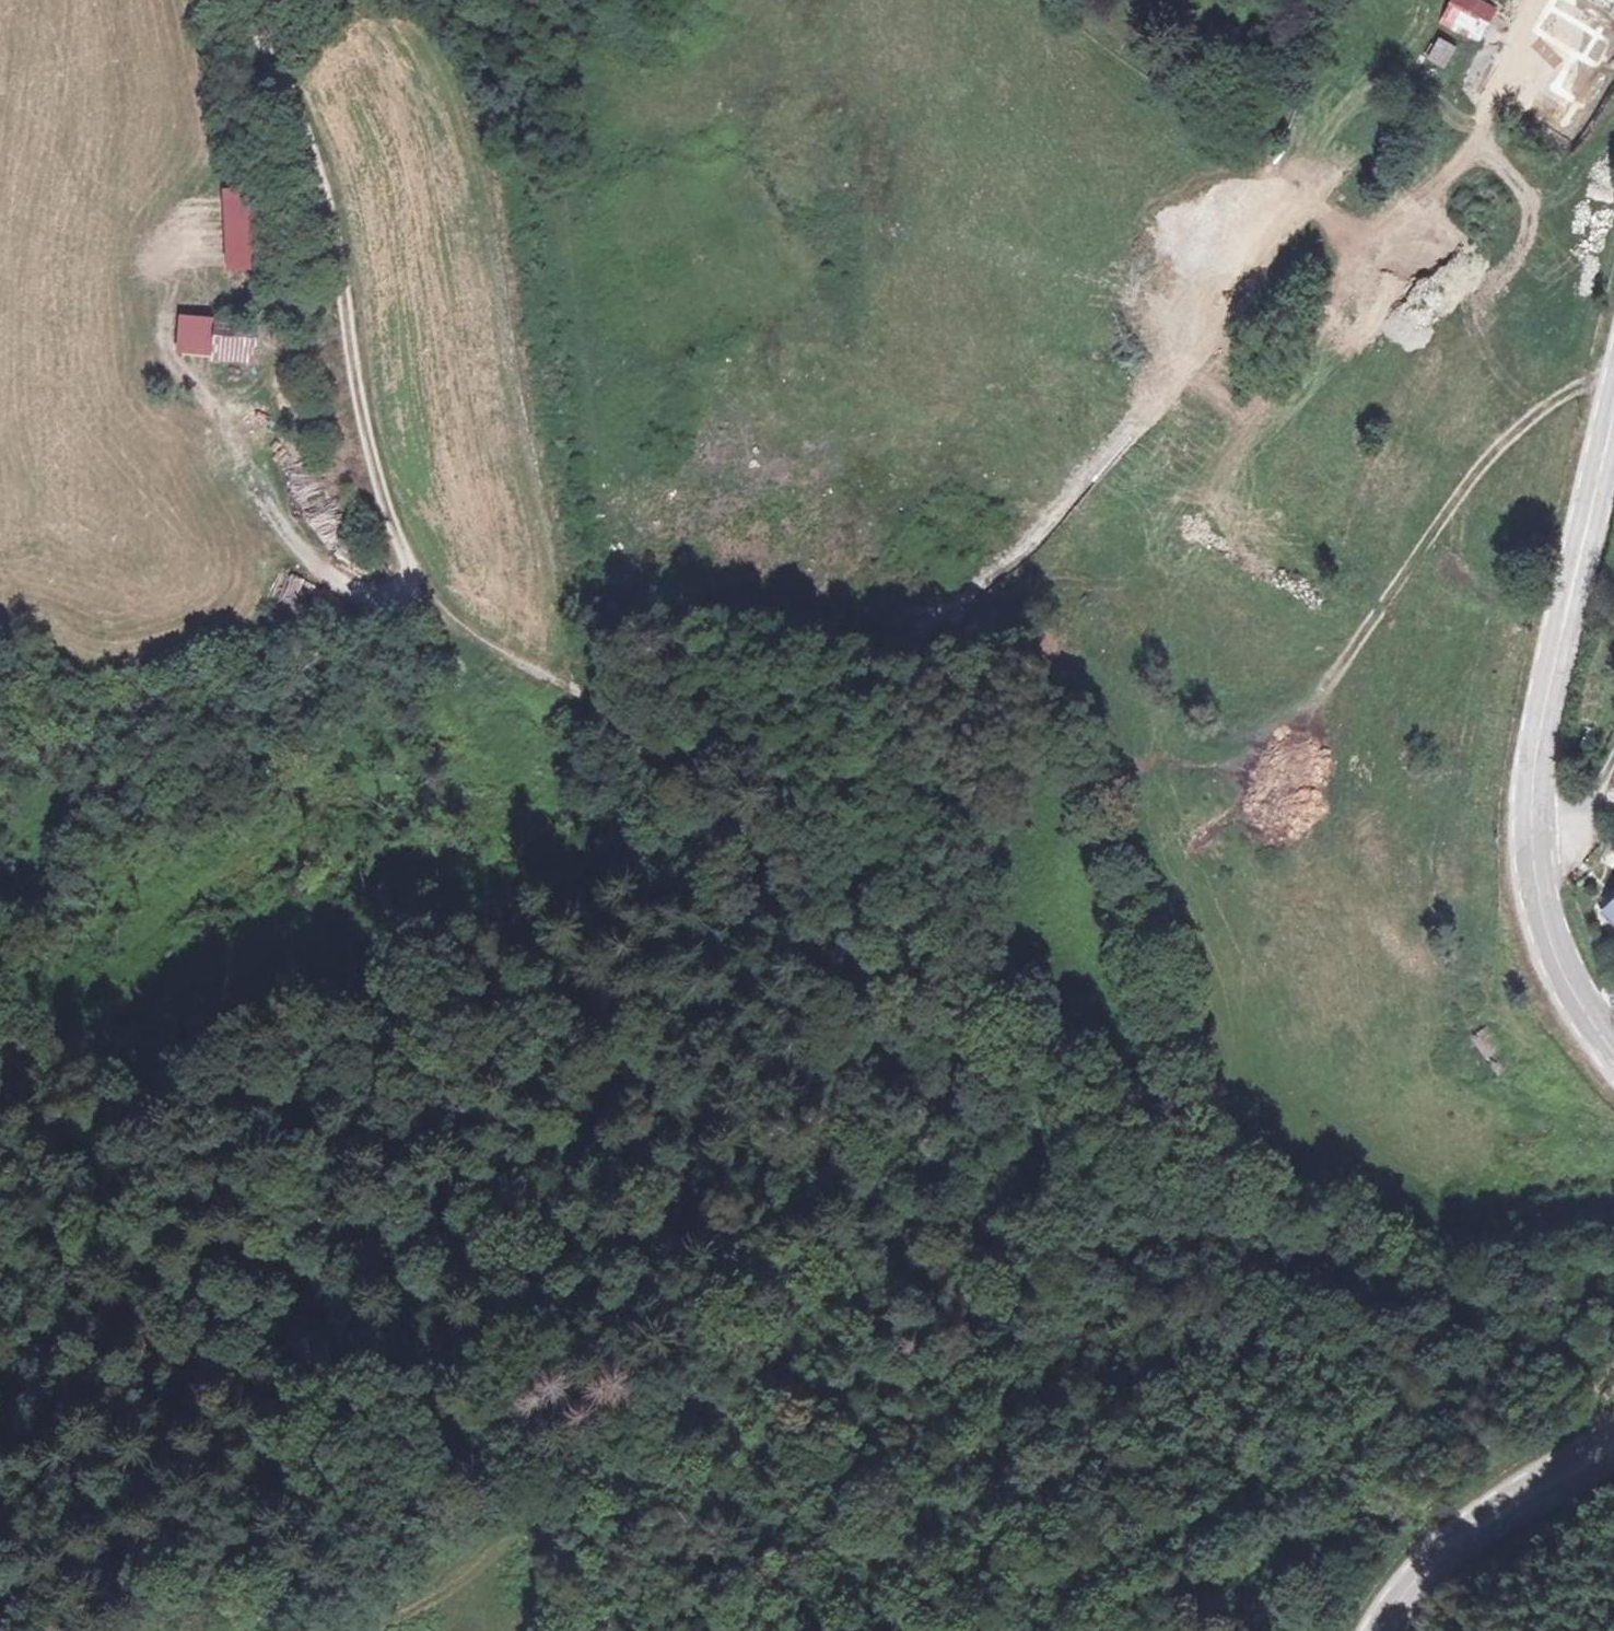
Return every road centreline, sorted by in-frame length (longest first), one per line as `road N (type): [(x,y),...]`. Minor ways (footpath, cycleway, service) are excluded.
road 1 (track): [(557,1630),(592,1461),(665,1395),(831,1294),(854,1175),(849,1076),(813,970),(664,768),(533,661),(441,610),(421,590)]
road 2 (secondary): [(1613,1058),(1553,964),(1529,863),(1537,742),(1613,413)]
road 3 (track): [(421,590),(404,560),(363,425),(331,237),(278,76),(243,0)]
road 4 (secondary): [(1382,1630),(1425,1571),(1613,1443)]

